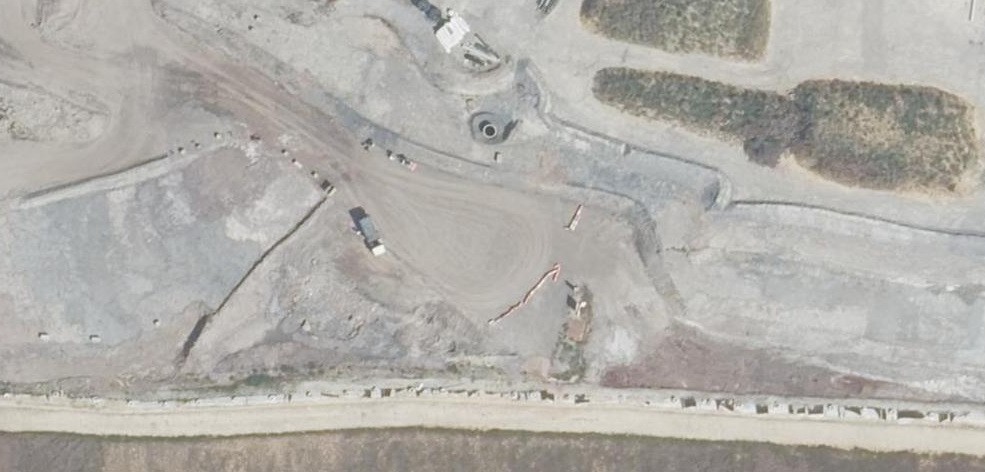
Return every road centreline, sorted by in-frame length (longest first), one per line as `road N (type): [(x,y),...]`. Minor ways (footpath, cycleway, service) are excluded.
road 1 (track): [(132,0),(143,36),(292,122),(364,175),(507,199),(529,210),(538,229),(525,279),(500,295),(462,294),(422,268)]
road 2 (track): [(0,172),(76,164),(129,146),(144,107),(119,81),(0,33)]

